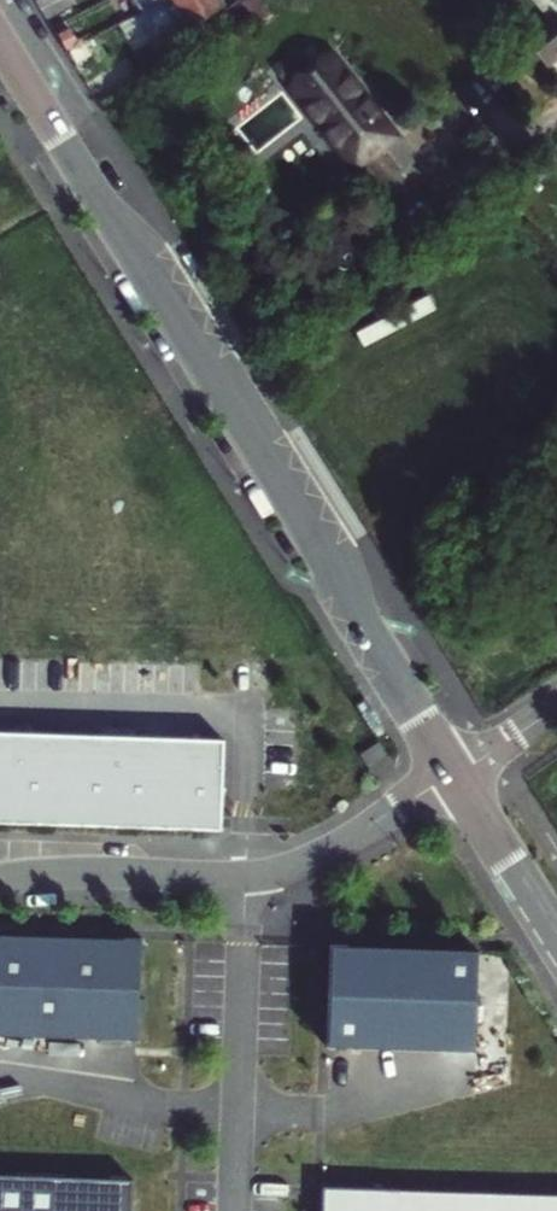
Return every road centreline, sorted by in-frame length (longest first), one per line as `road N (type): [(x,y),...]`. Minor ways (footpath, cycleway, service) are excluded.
road 1 (secondary): [(457,773),(0,39)]
road 2 (residential): [(457,773),(336,845),(247,876),(84,871),(0,879)]
road 3 (secondary): [(556,933),(457,773)]

